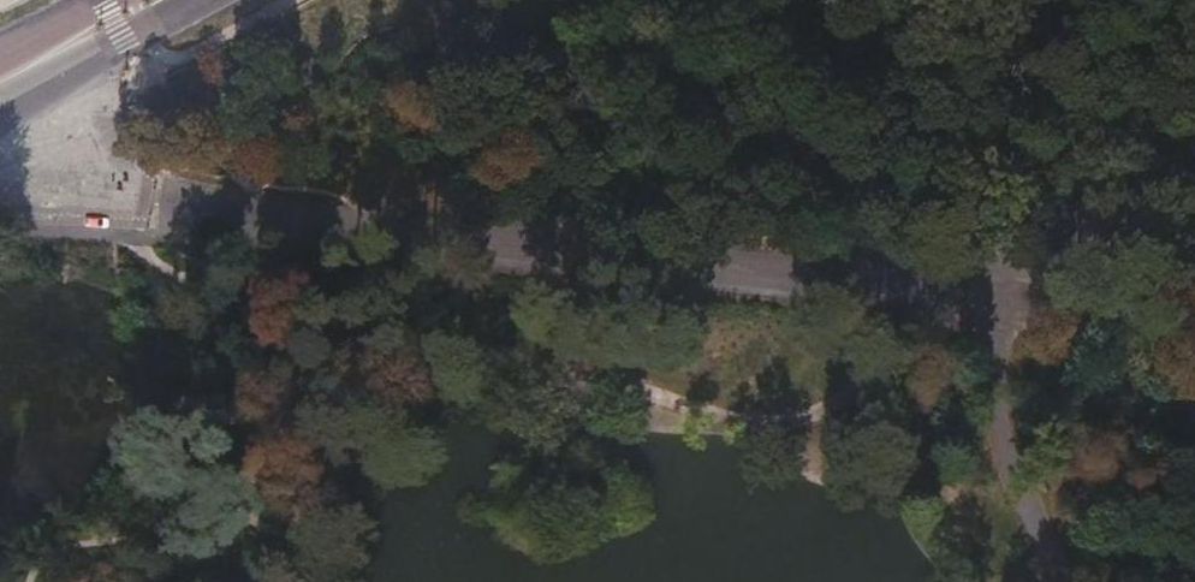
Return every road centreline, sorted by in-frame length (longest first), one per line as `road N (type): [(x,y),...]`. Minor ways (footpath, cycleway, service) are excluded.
road 1 (track): [(996,297),(789,284),(141,208)]
road 2 (track): [(996,297),(996,401),(1006,449),(1072,581)]
road 3 (track): [(996,297),(1082,219),(1194,160)]
road 4 (primary): [(0,111),(178,0)]
road 5 (unclassified): [(141,208),(0,191)]
road 6 (track): [(1131,312),(996,297)]
road 7 (primary): [(112,0),(0,58)]

